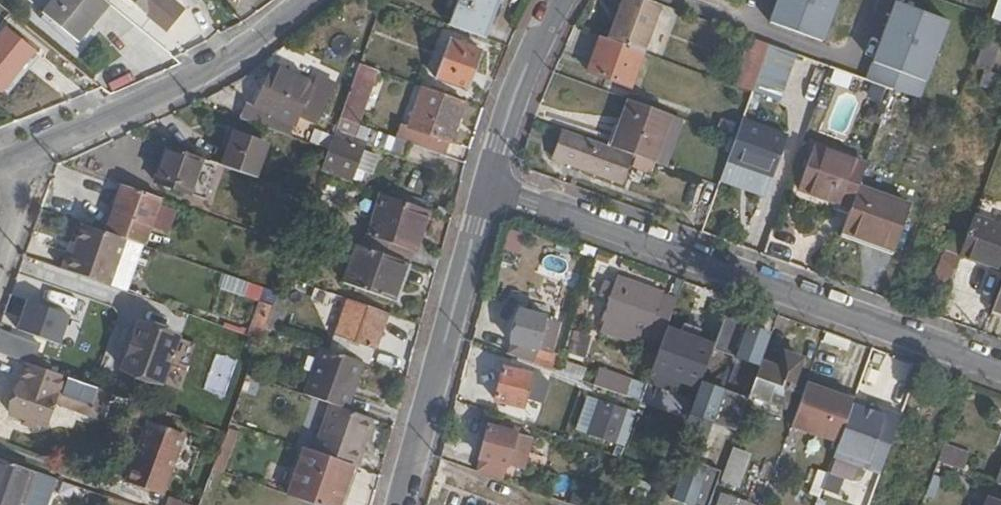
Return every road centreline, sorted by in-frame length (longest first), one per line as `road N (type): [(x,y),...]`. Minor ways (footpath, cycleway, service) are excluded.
road 1 (residential): [(488,183),(1000,360)]
road 2 (residential): [(488,183),(399,504)]
road 3 (residential): [(294,0),(217,58),(37,138)]
road 4 (residential): [(556,0),(522,71),(488,183)]

